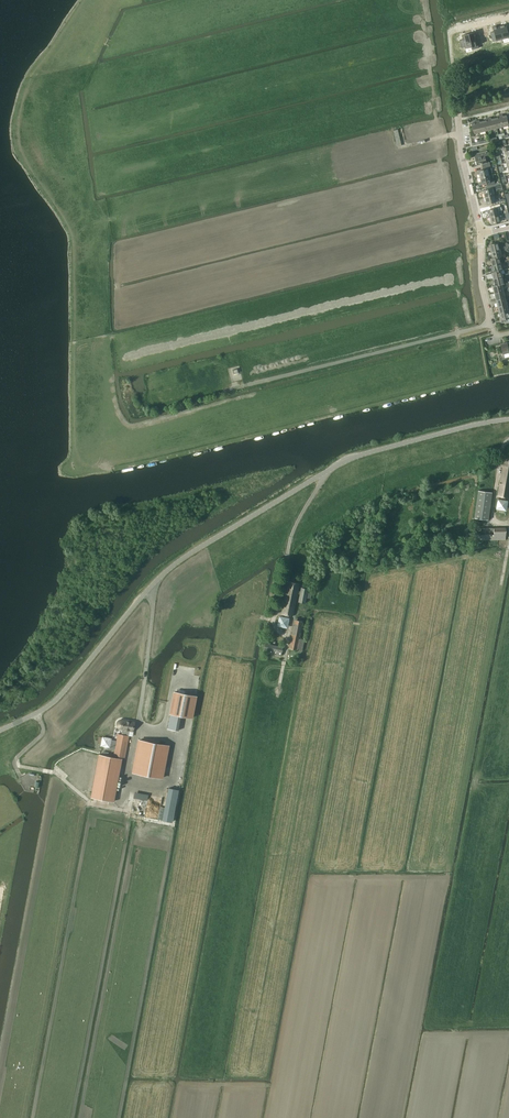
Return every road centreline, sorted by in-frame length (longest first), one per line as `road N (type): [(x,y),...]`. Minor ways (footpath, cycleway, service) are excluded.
road 1 (tertiary): [(0,730),(55,700),(154,583),(207,543),(353,457),(508,418)]
road 2 (track): [(136,741),(119,803),(96,805),(53,772),(16,760)]

